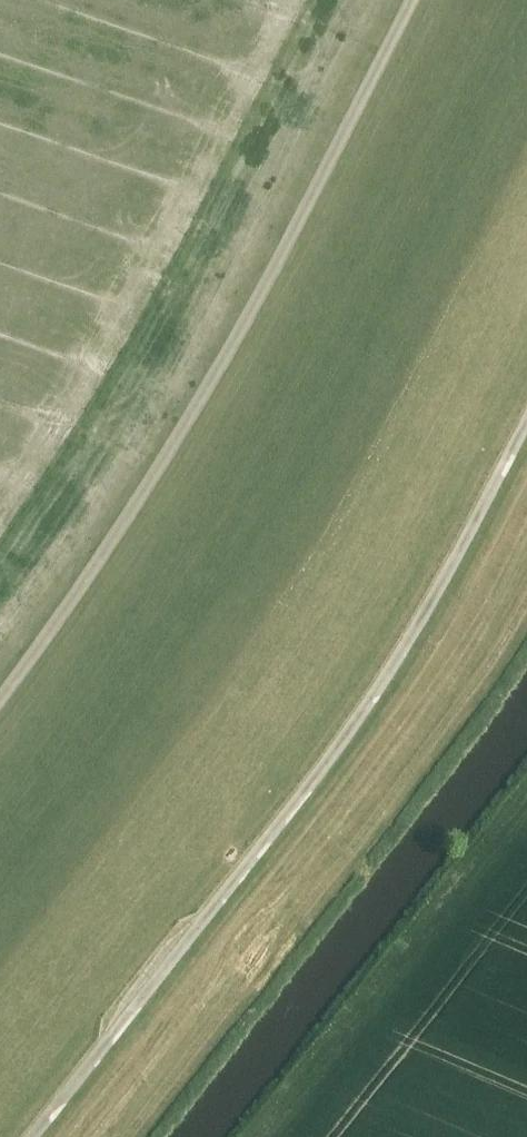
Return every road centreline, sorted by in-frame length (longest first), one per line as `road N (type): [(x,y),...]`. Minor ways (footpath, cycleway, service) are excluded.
road 1 (track): [(526,421),(363,717),(35,1136)]
road 2 (track): [(0,694),(162,465),(260,299),(415,0)]

